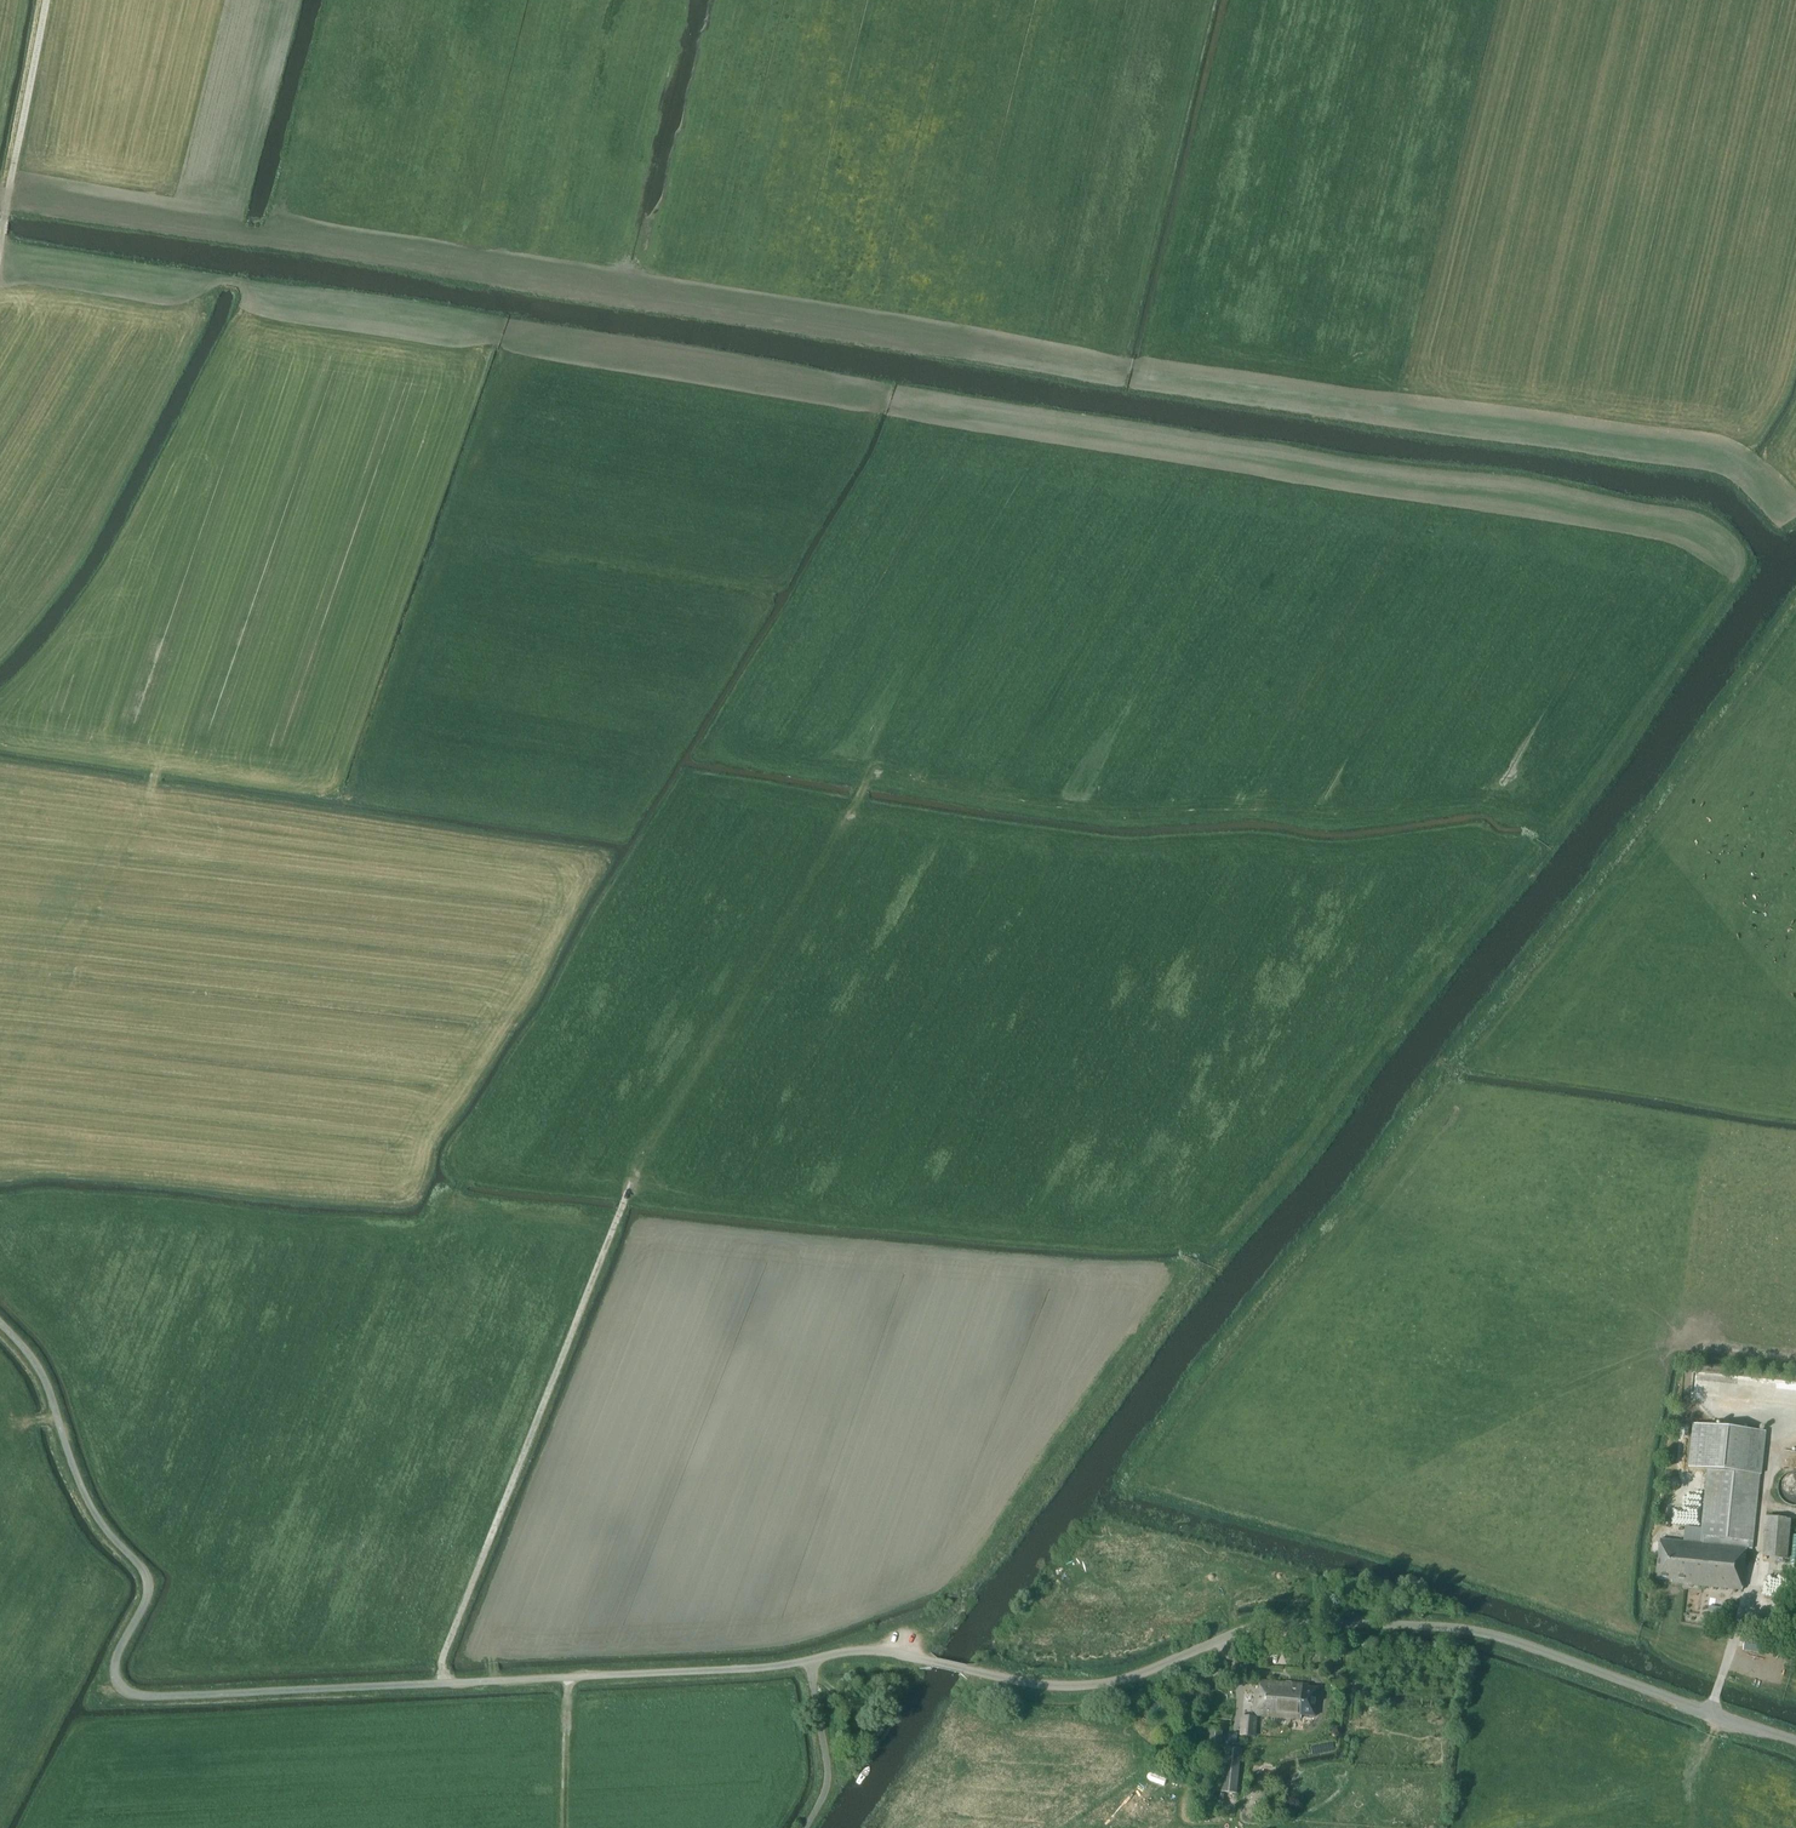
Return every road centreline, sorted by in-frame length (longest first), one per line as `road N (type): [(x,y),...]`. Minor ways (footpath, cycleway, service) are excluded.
road 1 (unclassified): [(1795,1741),(1460,1628),(1287,1623),(1255,1629),(1161,1673),(1100,1687),(1019,1684),(891,1655),(814,1663)]

